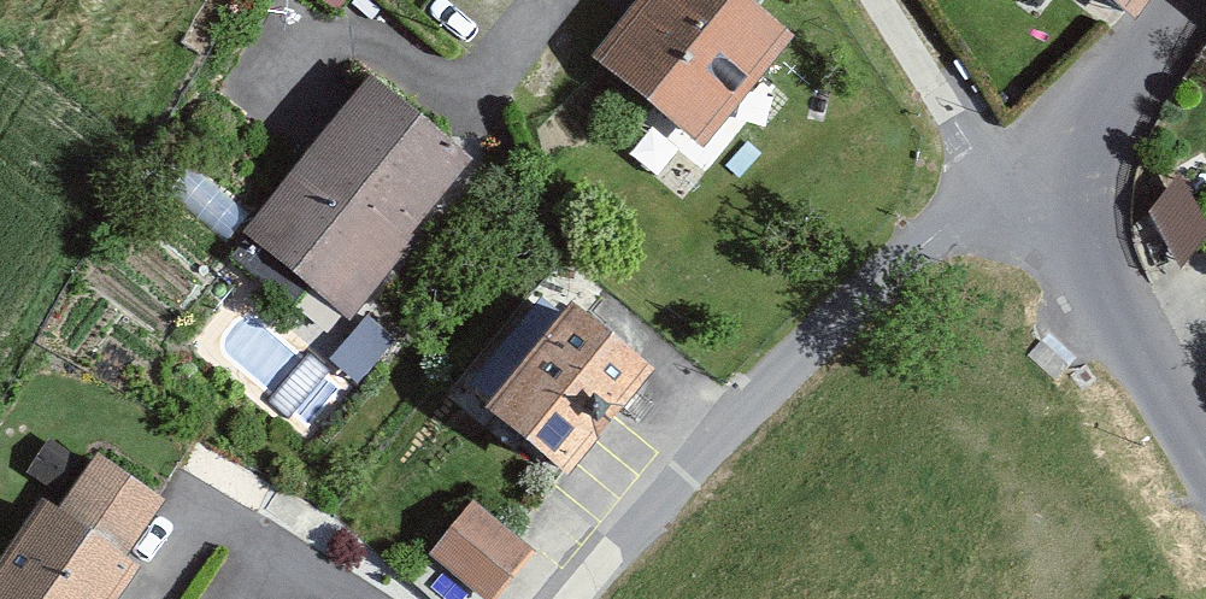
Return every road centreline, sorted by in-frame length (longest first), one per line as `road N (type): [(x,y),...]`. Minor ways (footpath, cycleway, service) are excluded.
road 1 (residential): [(1002,184),(757,381),(558,598)]
road 2 (residential): [(253,82),(351,31),(455,102),(539,0)]
road 3 (residential): [(1205,472),(1002,184)]
road 4 (residential): [(1002,184),(1109,98),(1178,0)]
road 5 (residential): [(1002,184),(878,0)]

